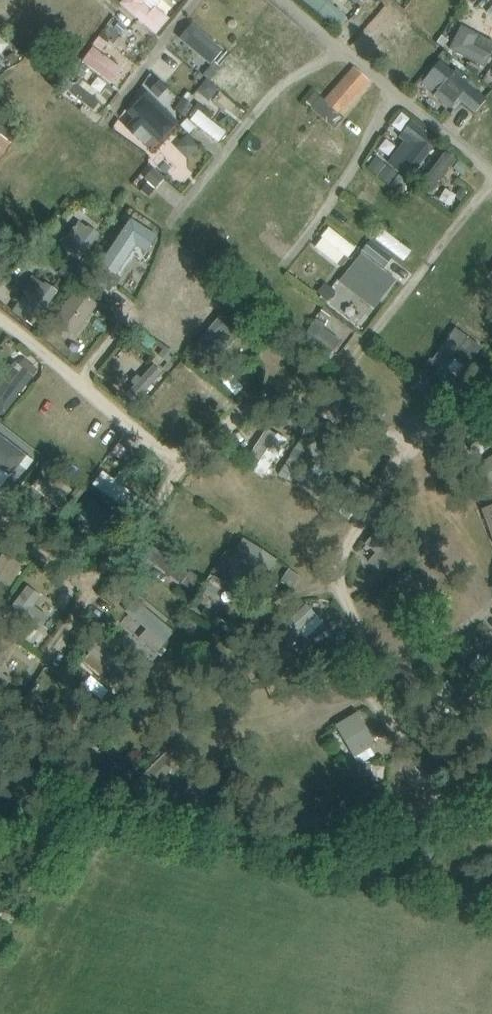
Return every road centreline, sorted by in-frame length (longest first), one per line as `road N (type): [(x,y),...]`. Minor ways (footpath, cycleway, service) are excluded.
road 1 (track): [(491,911),(124,818),(81,797),(0,731)]
road 2 (track): [(81,797),(0,928)]

